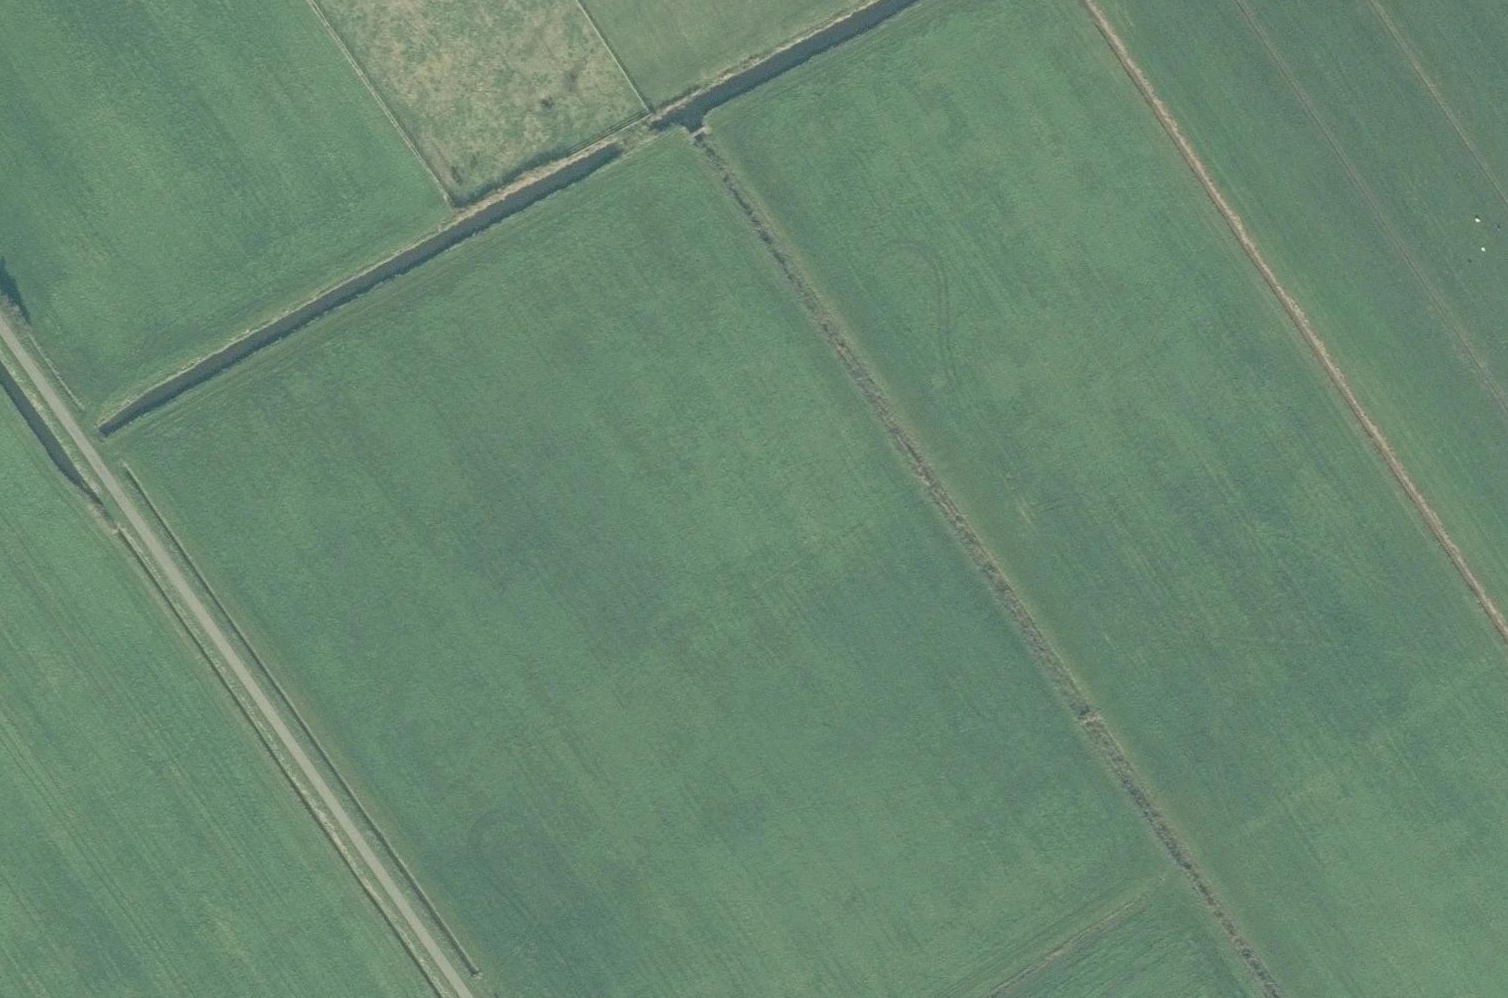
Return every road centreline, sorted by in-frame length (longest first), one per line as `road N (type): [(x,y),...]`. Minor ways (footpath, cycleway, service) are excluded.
road 1 (unclassified): [(466,997),(0,324)]

